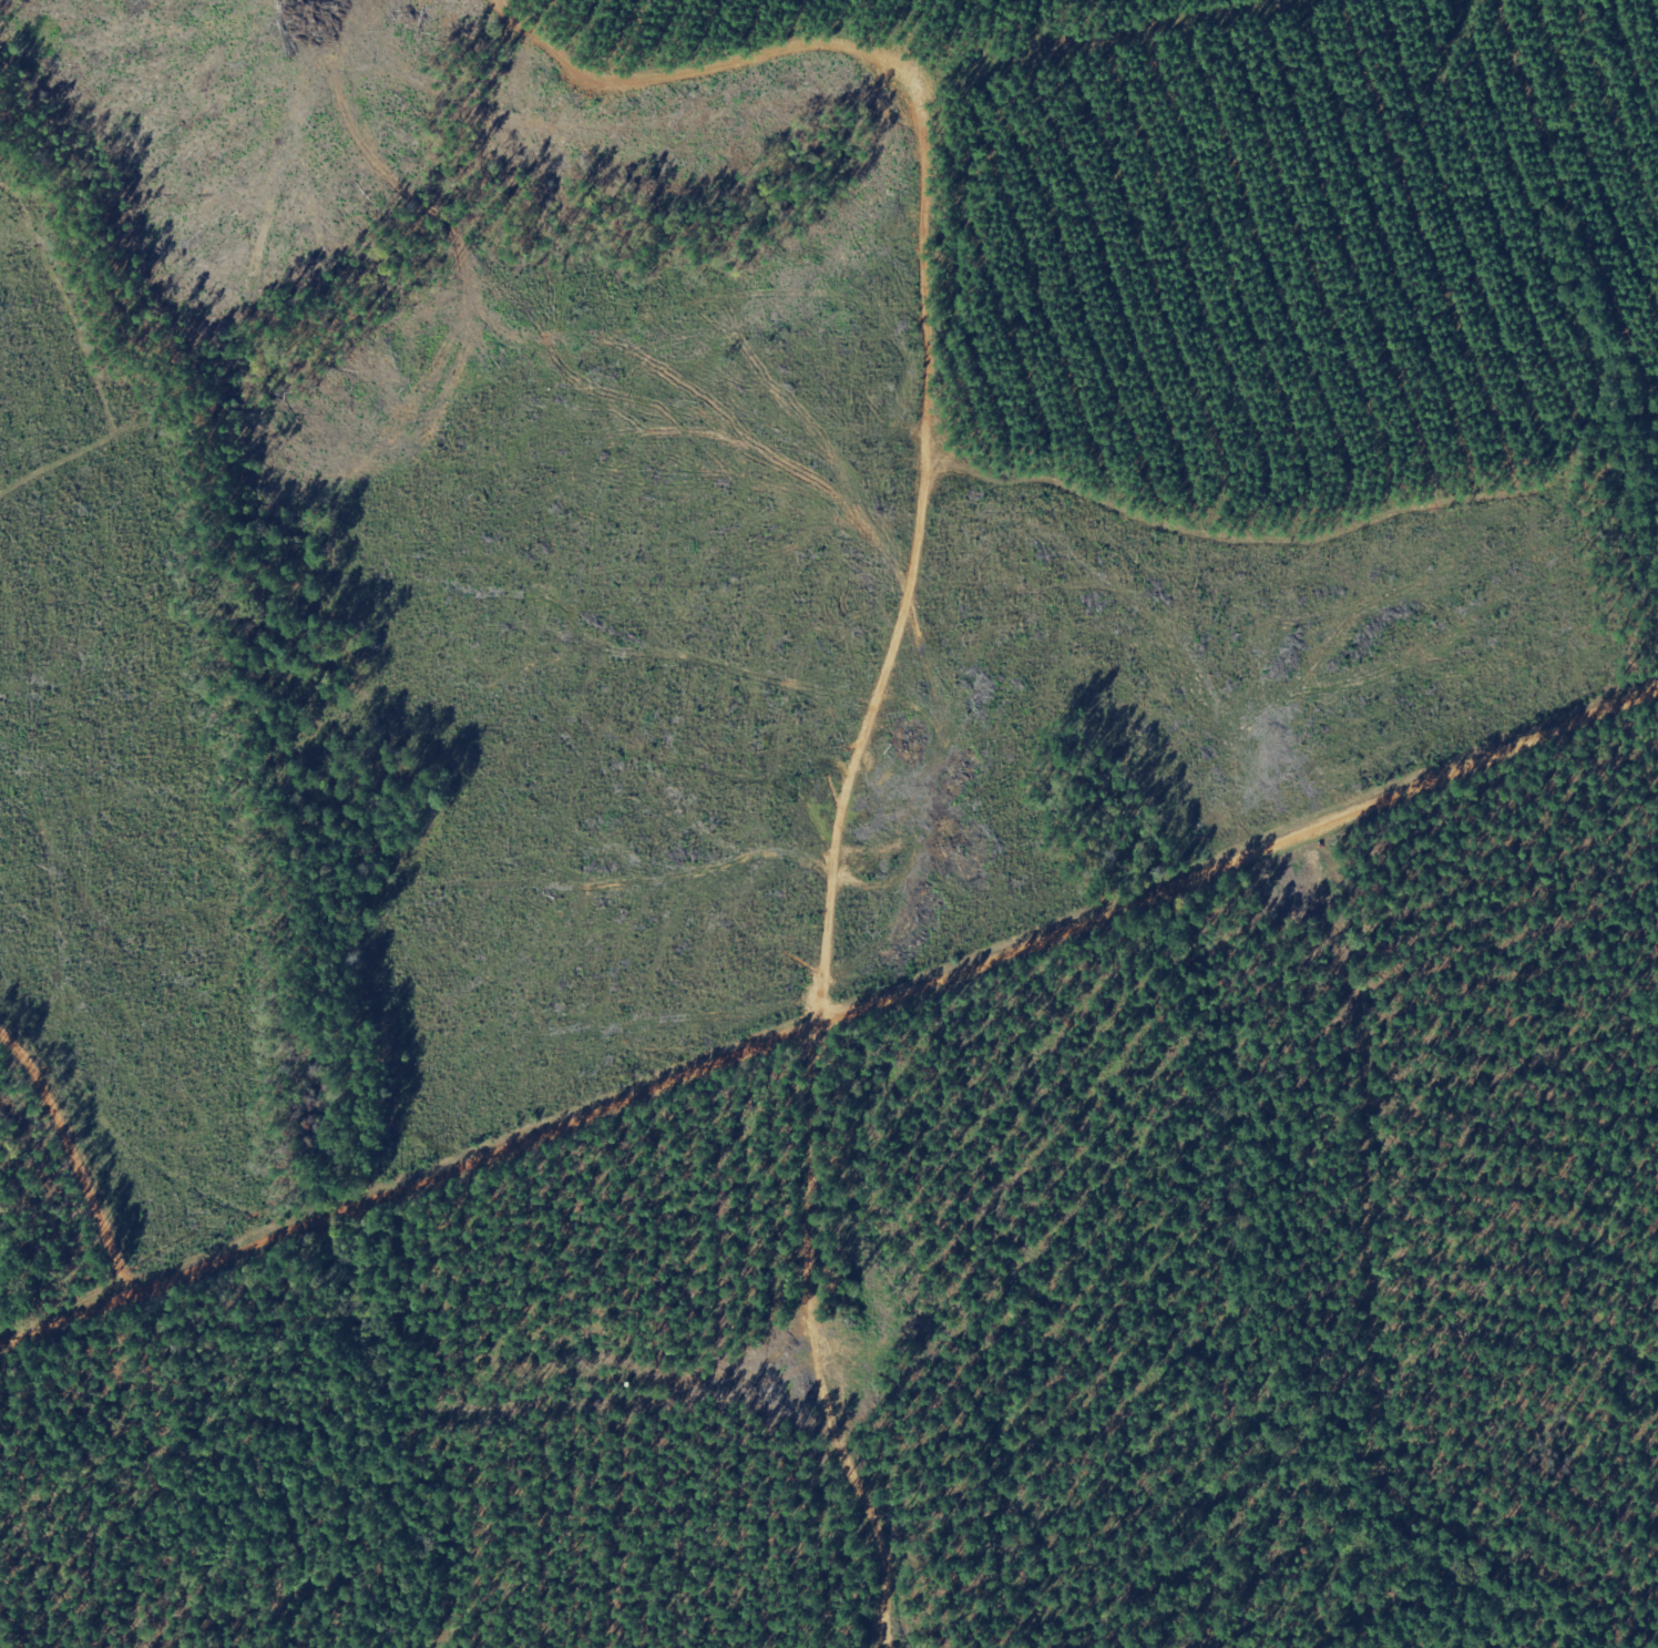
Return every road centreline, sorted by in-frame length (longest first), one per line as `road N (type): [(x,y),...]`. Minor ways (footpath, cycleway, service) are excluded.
road 1 (residential): [(0,1375),(542,1174),(1657,712)]

